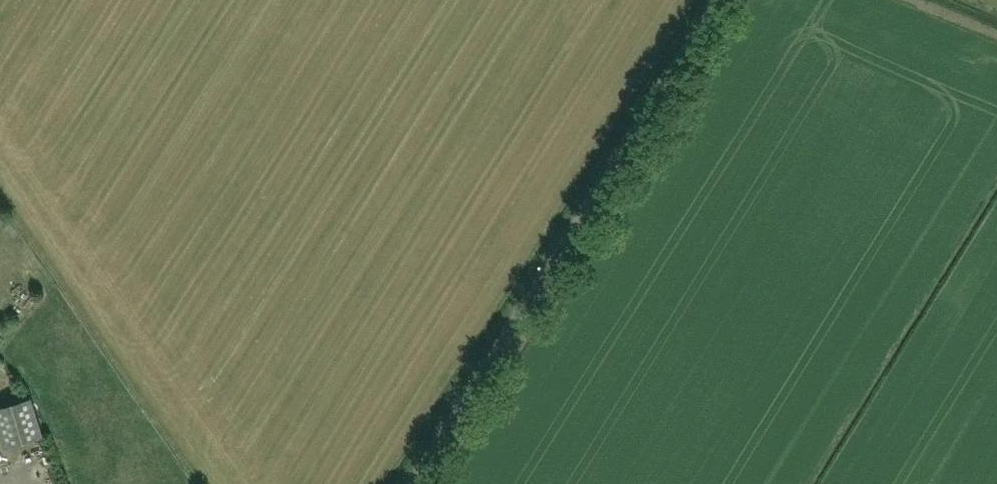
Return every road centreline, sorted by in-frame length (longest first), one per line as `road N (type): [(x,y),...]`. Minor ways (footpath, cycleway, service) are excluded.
road 1 (unclassified): [(420,483),(727,0)]

